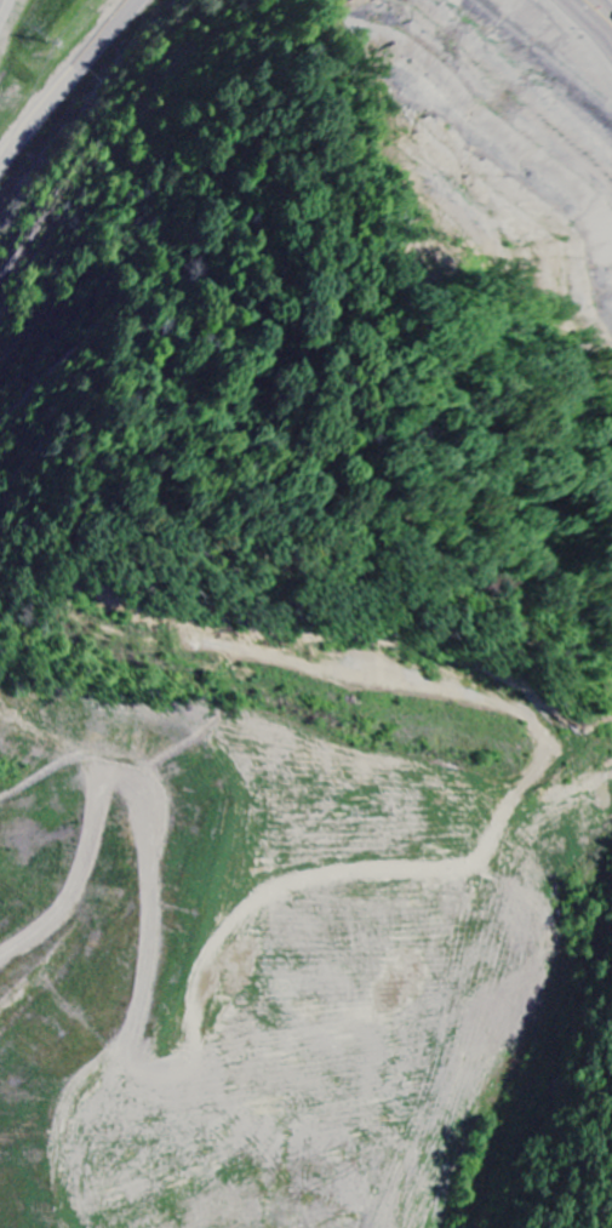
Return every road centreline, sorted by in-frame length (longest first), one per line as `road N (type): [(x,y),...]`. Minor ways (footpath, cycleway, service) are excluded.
road 1 (trunk): [(0,165),(142,0)]

